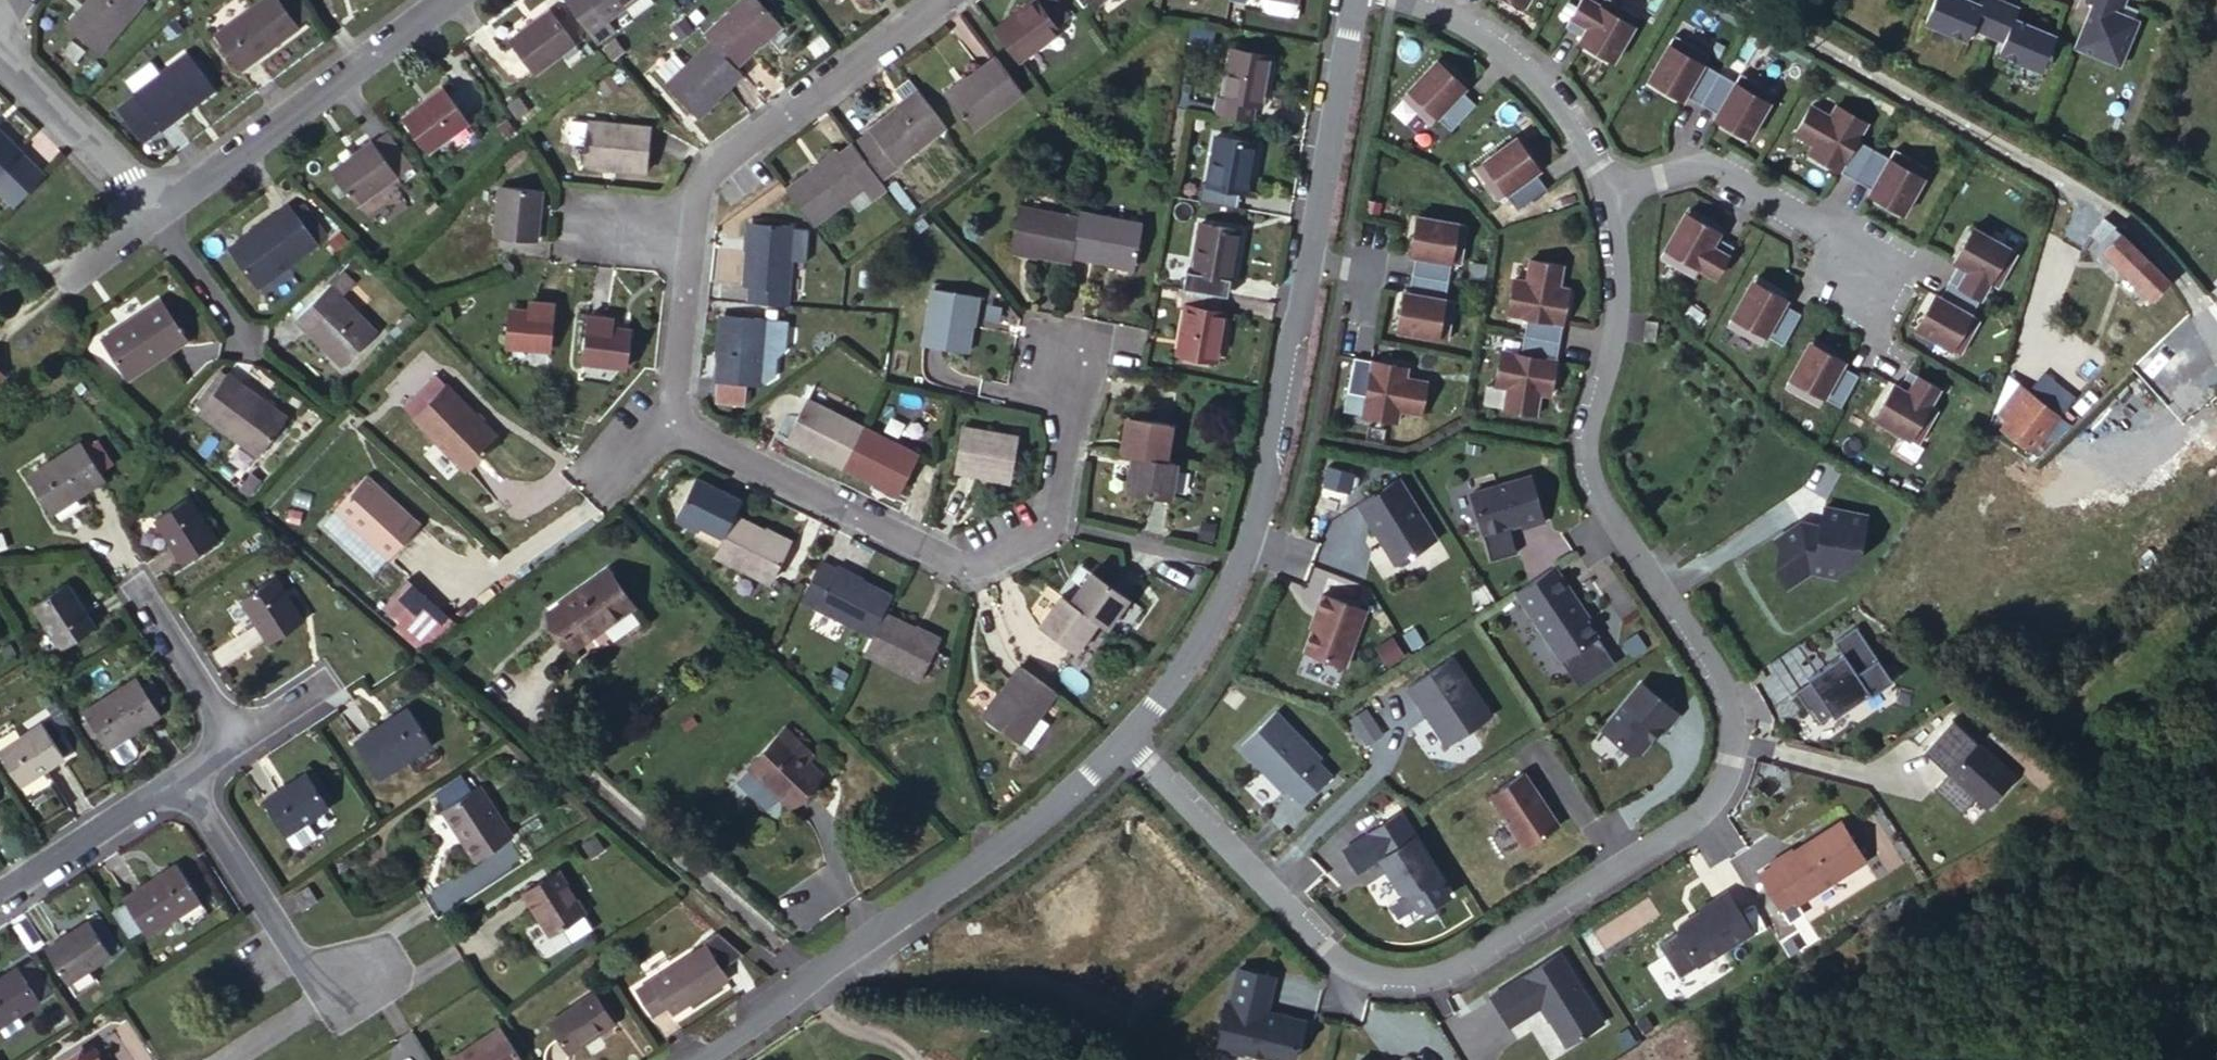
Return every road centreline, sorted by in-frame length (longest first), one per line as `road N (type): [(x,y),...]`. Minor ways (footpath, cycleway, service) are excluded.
road 1 (residential): [(1130,742),(1302,922),(1352,967),(1397,983),(1439,971),(1700,823),(1738,744),(1724,697),(1596,491),(1583,441),(1623,266),(1606,179)]
road 2 (tertiary): [(1130,742),(1232,589),(1267,506),(1356,0)]
road 3 (residential): [(673,402),(687,427),(956,558),(984,556),(1047,524),(1079,361)]
road 4 (unclassified): [(1748,0),(2127,221),(2199,300)]
road 5 (tertiary): [(694,1059),(1087,784),(1130,742)]
road 6 (residential): [(934,0),(704,177),(673,402)]
road 7 (residential): [(163,200),(442,0)]
road 8 (residential): [(1606,179),(1703,161),(1874,254)]
road 9 (residential): [(1606,179),(1576,127),(1510,46),(1451,15),(1392,0)]
road 10 (residential): [(180,773),(299,960),(365,978)]
road 11 (residential): [(0,47),(163,200)]
road 12 (residential): [(0,889),(180,773)]
road 13 (residential): [(138,587),(238,736)]
road 14 (residential): [(251,349),(149,212)]
road 15 (track): [(689,886),(802,986)]

